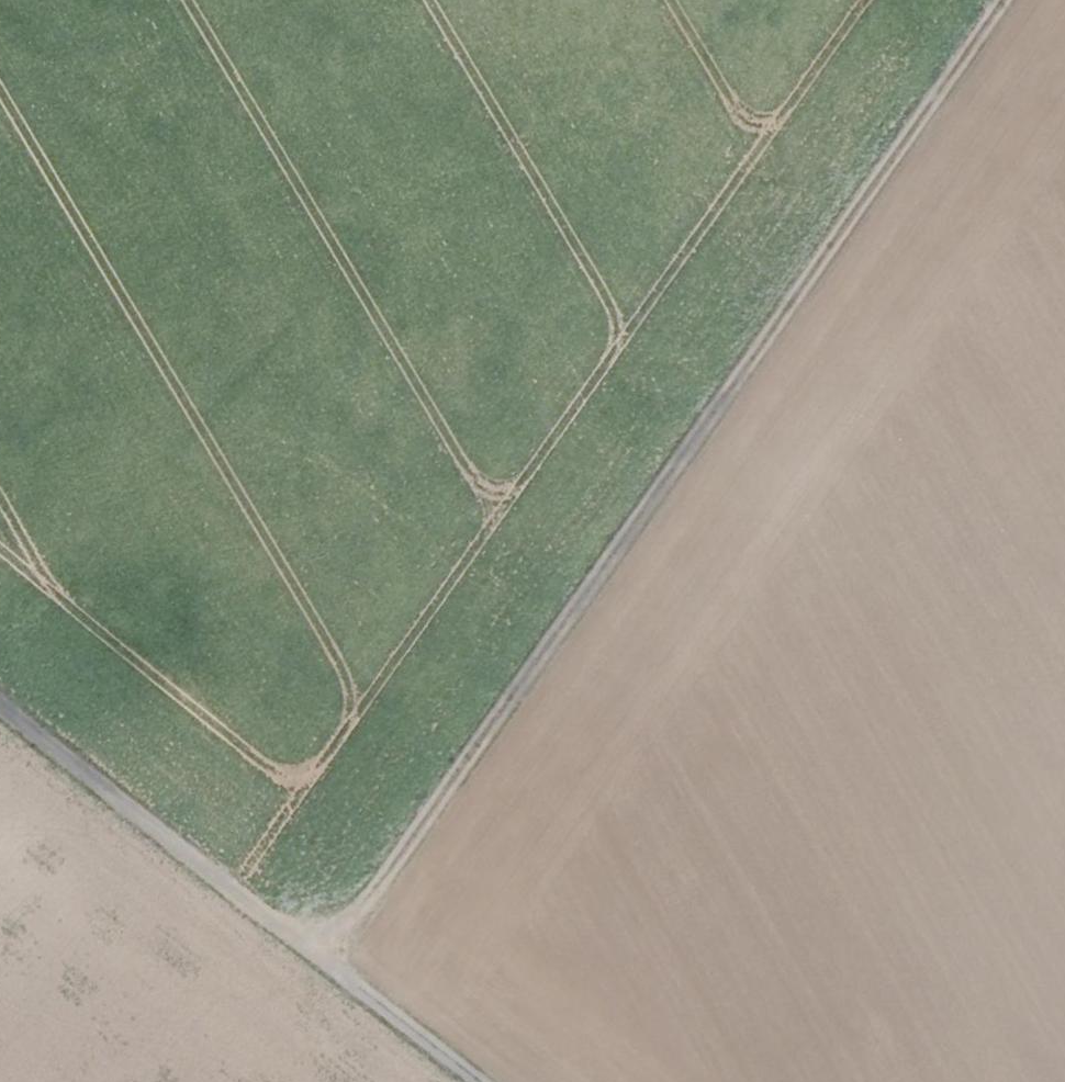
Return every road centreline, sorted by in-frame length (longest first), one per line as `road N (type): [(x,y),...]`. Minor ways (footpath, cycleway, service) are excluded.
road 1 (track): [(1005,0),(325,962)]
road 2 (track): [(481,1081),(0,691)]

